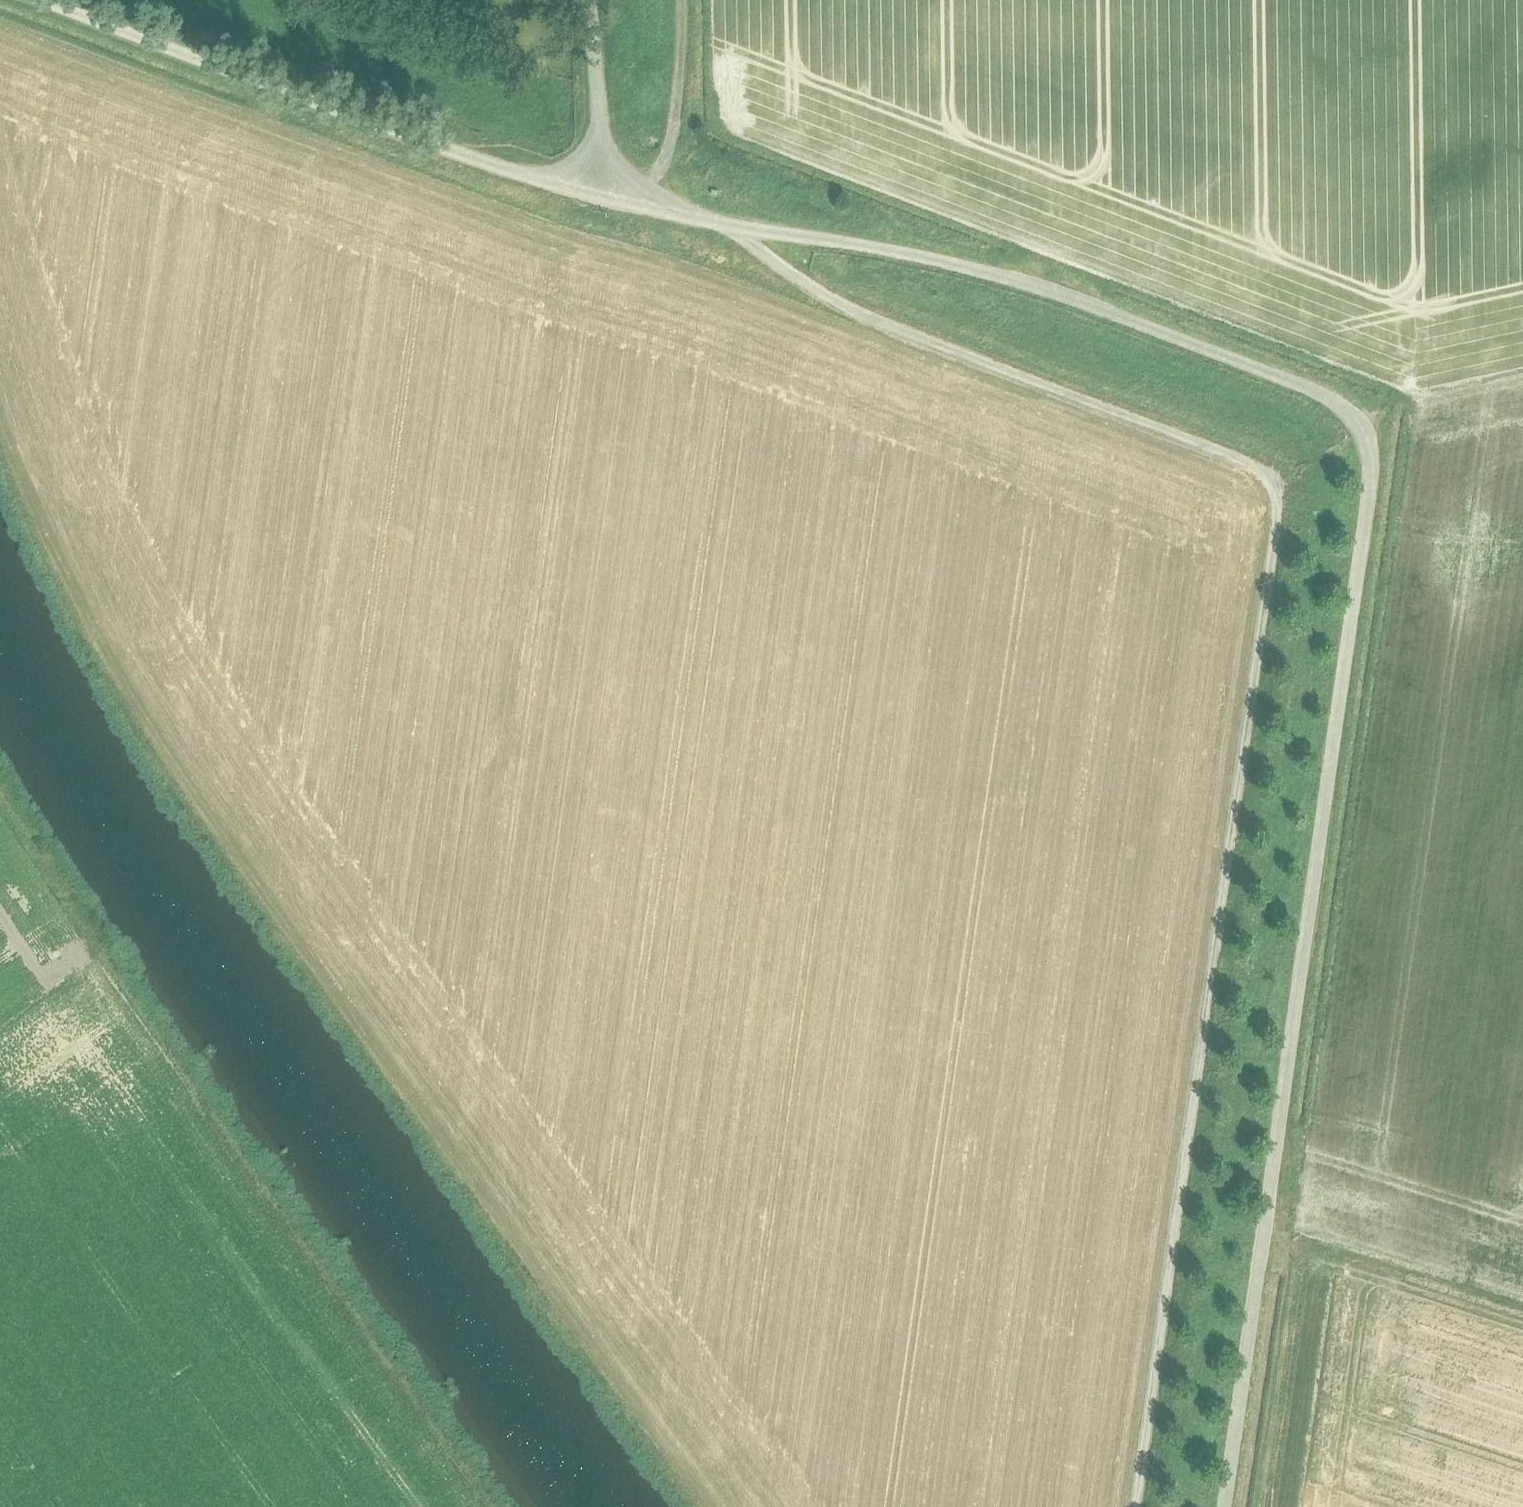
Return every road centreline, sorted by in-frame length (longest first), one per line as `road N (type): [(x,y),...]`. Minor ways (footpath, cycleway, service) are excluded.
road 1 (unclassified): [(1223,1506),(1369,477),(1358,426),(1338,403),(1285,375),(977,269),(598,188)]
road 2 (track): [(735,223),(857,320),(1252,471),(1273,494),(1134,1506)]
road 3 (unclassified): [(598,188),(529,180),(37,0)]
road 4 (track): [(648,202),(673,137),(677,0)]
road 5 (unclassified): [(598,188),(590,0)]

